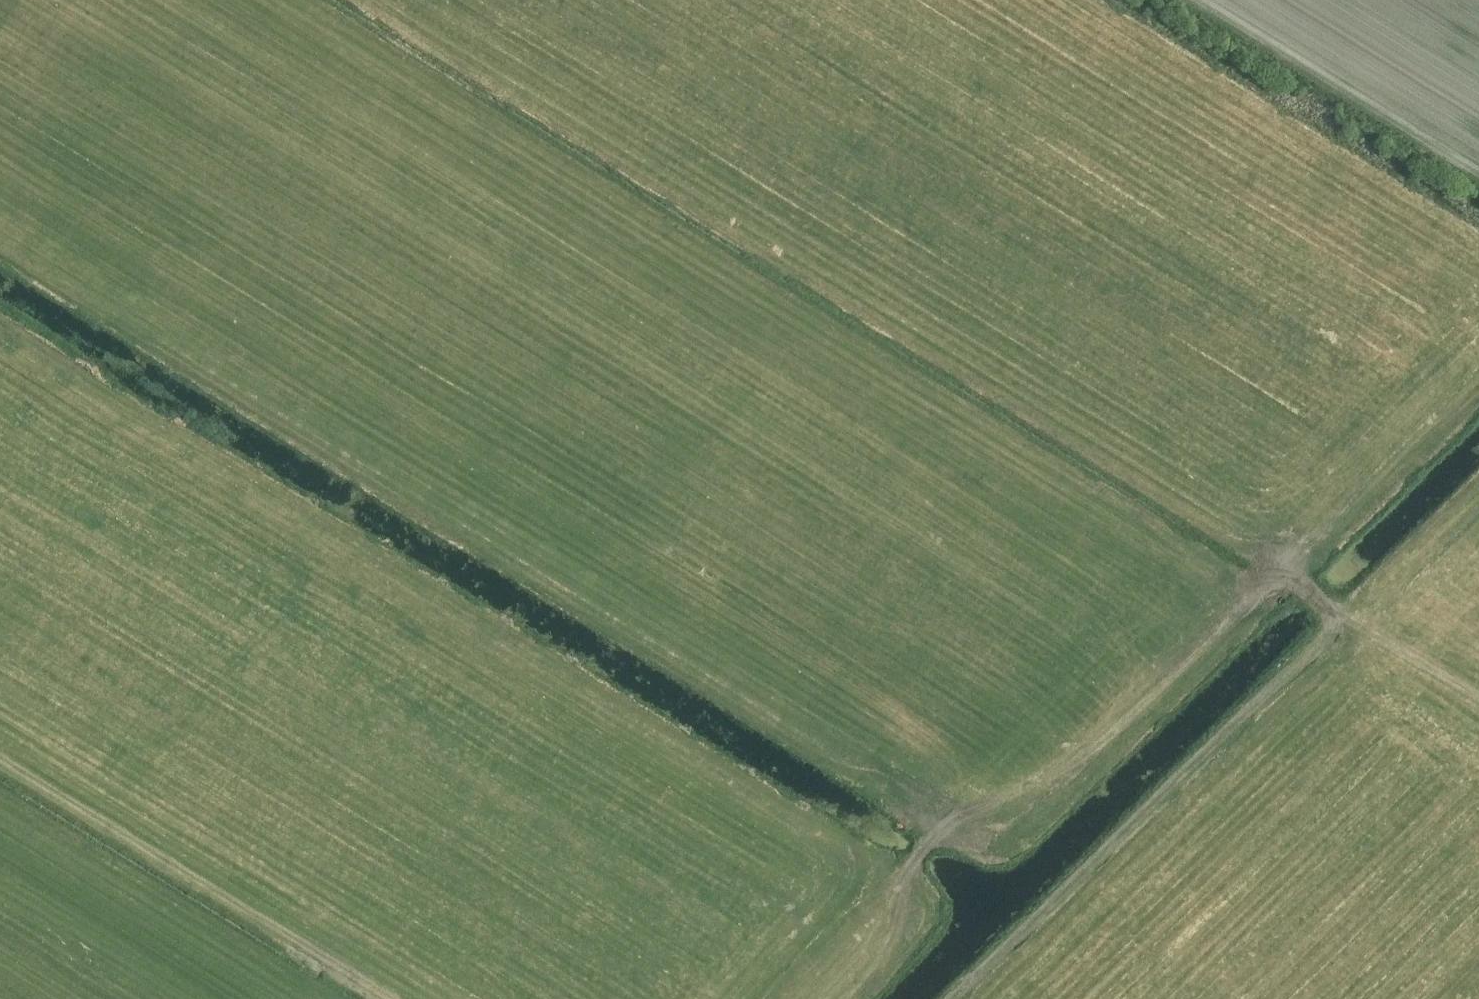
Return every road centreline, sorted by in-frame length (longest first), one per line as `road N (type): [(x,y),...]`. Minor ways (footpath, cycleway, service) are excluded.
road 1 (track): [(402,998),(0,755)]
road 2 (track): [(1478,698),(1334,606)]

